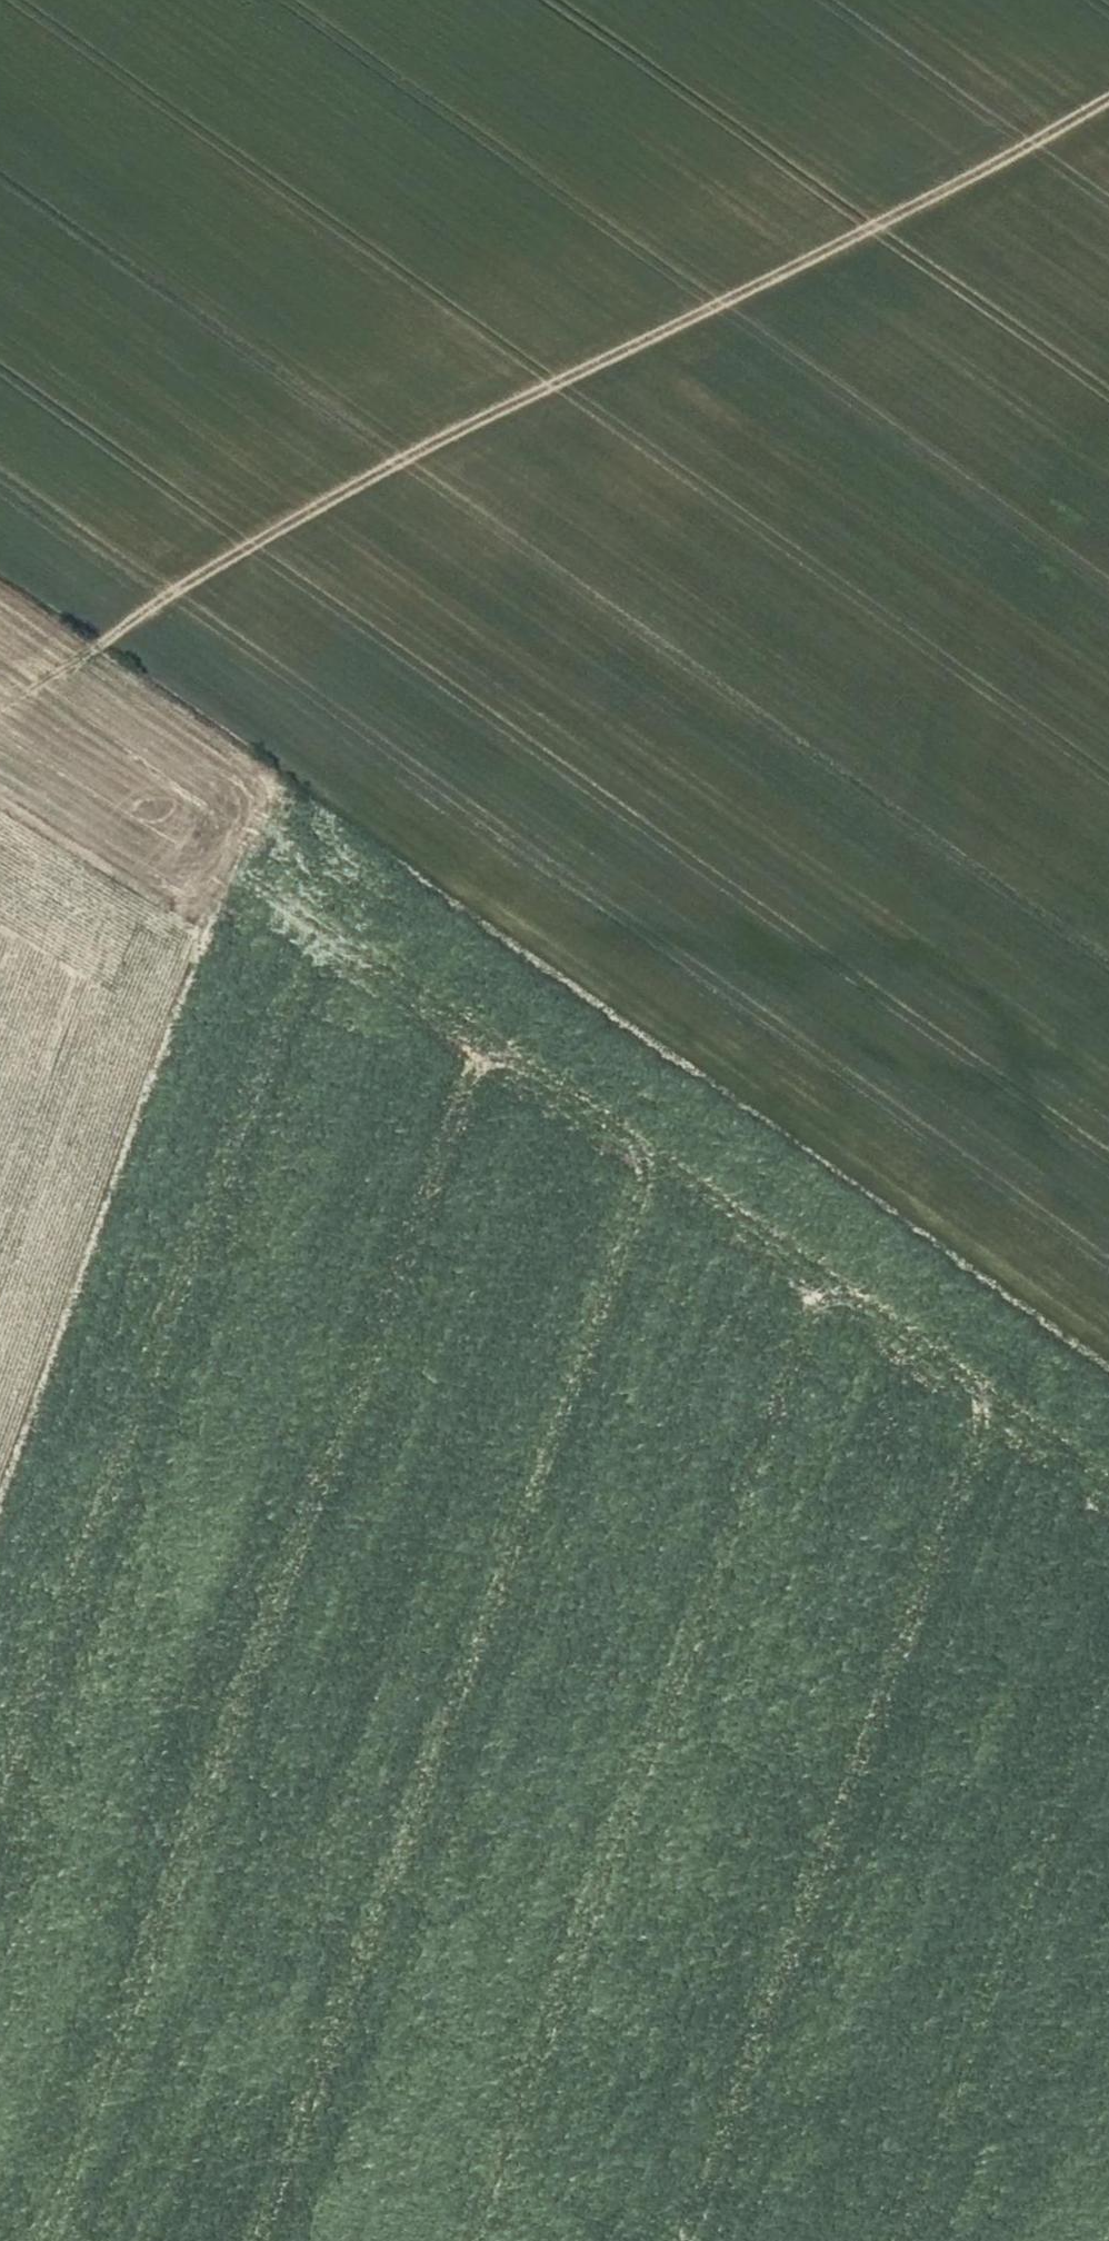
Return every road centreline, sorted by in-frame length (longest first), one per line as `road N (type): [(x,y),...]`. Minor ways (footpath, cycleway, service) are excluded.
road 1 (track): [(0,704),(424,441),(1108,85)]

